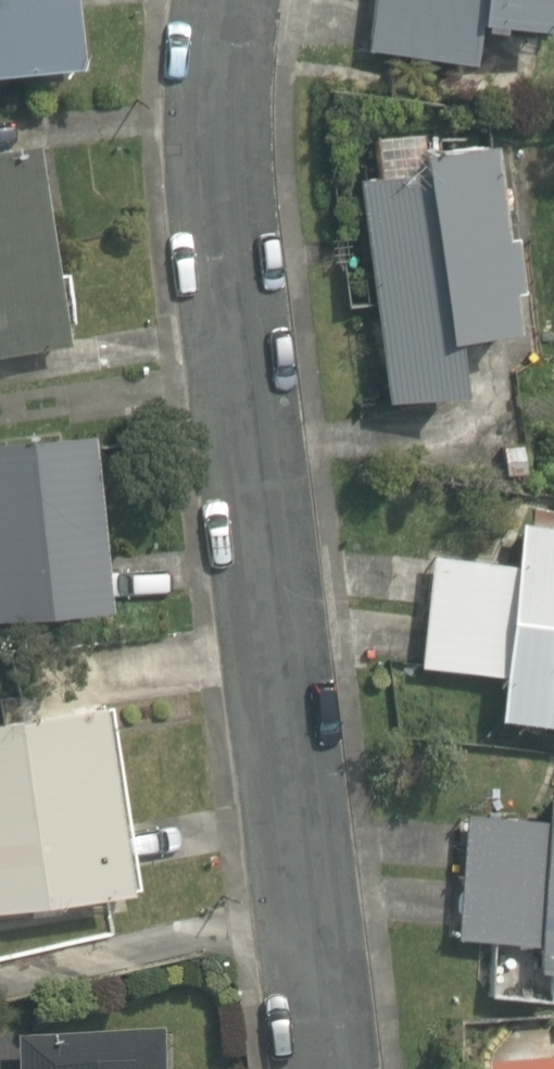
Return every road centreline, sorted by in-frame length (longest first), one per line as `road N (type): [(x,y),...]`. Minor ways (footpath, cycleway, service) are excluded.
road 1 (residential): [(332,1068),(237,264),(224,62),(234,0)]

